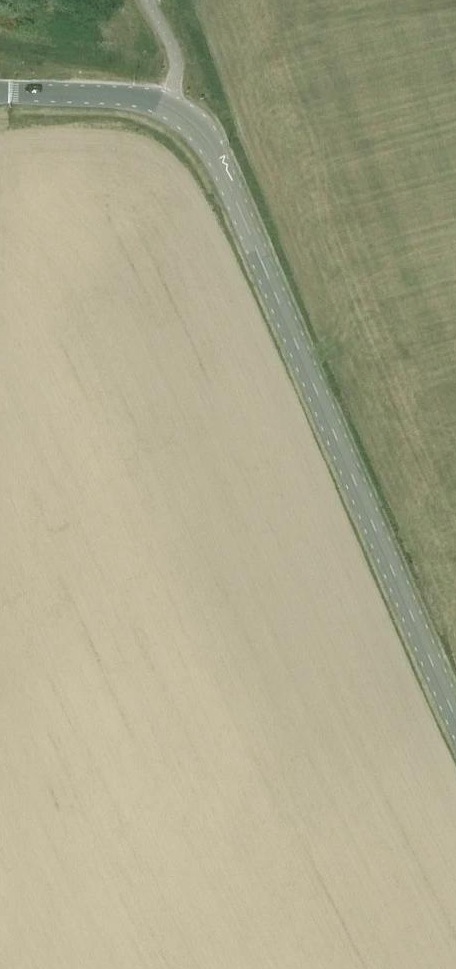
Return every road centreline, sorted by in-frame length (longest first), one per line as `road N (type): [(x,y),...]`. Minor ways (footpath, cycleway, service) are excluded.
road 1 (tertiary): [(455,712),(203,135),(187,117),(142,98),(0,96)]

